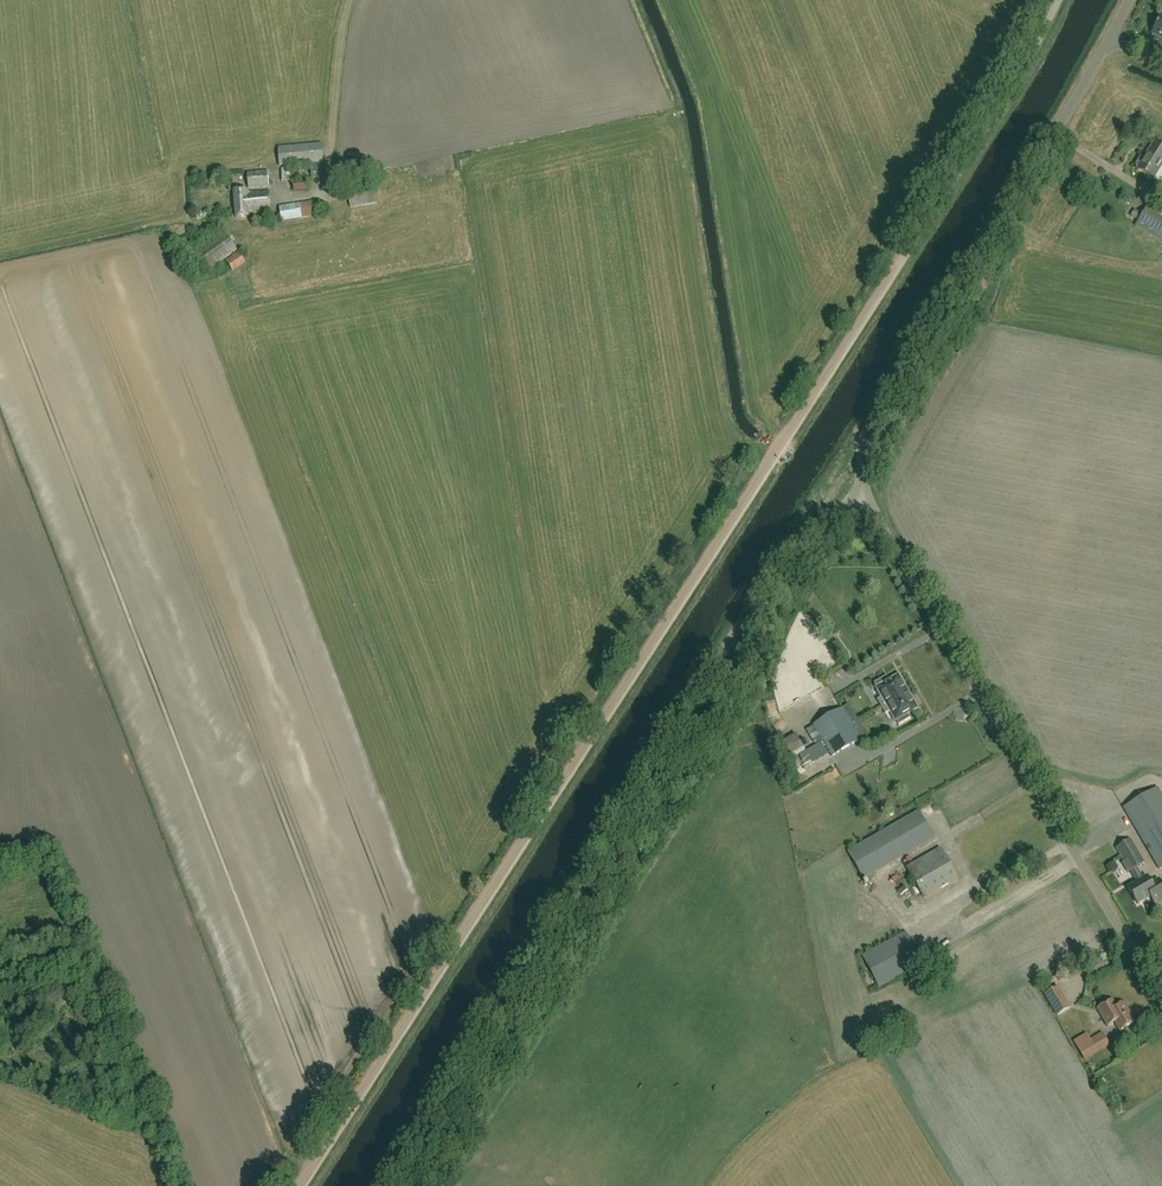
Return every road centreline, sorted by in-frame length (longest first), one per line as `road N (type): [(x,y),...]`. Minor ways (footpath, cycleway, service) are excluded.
road 1 (track): [(909,253),(295,1185)]
road 2 (unclassified): [(385,1185),(765,581),(862,491)]
road 3 (unclassified): [(1161,1006),(862,491)]
road 4 (unclassified): [(862,491),(870,421),(1060,127),(1131,0)]
road 5 (track): [(909,253),(1059,0)]

